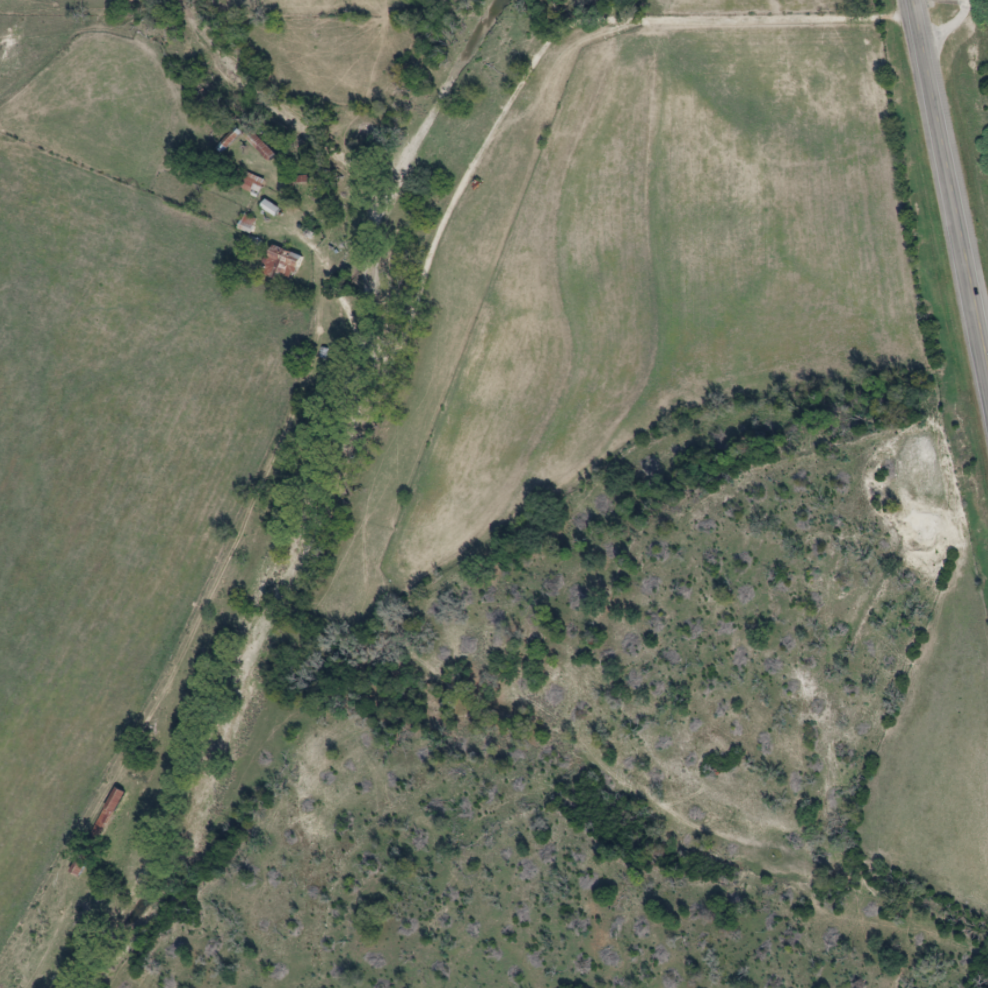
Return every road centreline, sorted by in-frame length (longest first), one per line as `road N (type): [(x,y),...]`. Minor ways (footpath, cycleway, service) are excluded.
road 1 (trunk): [(987,389),(910,0)]

